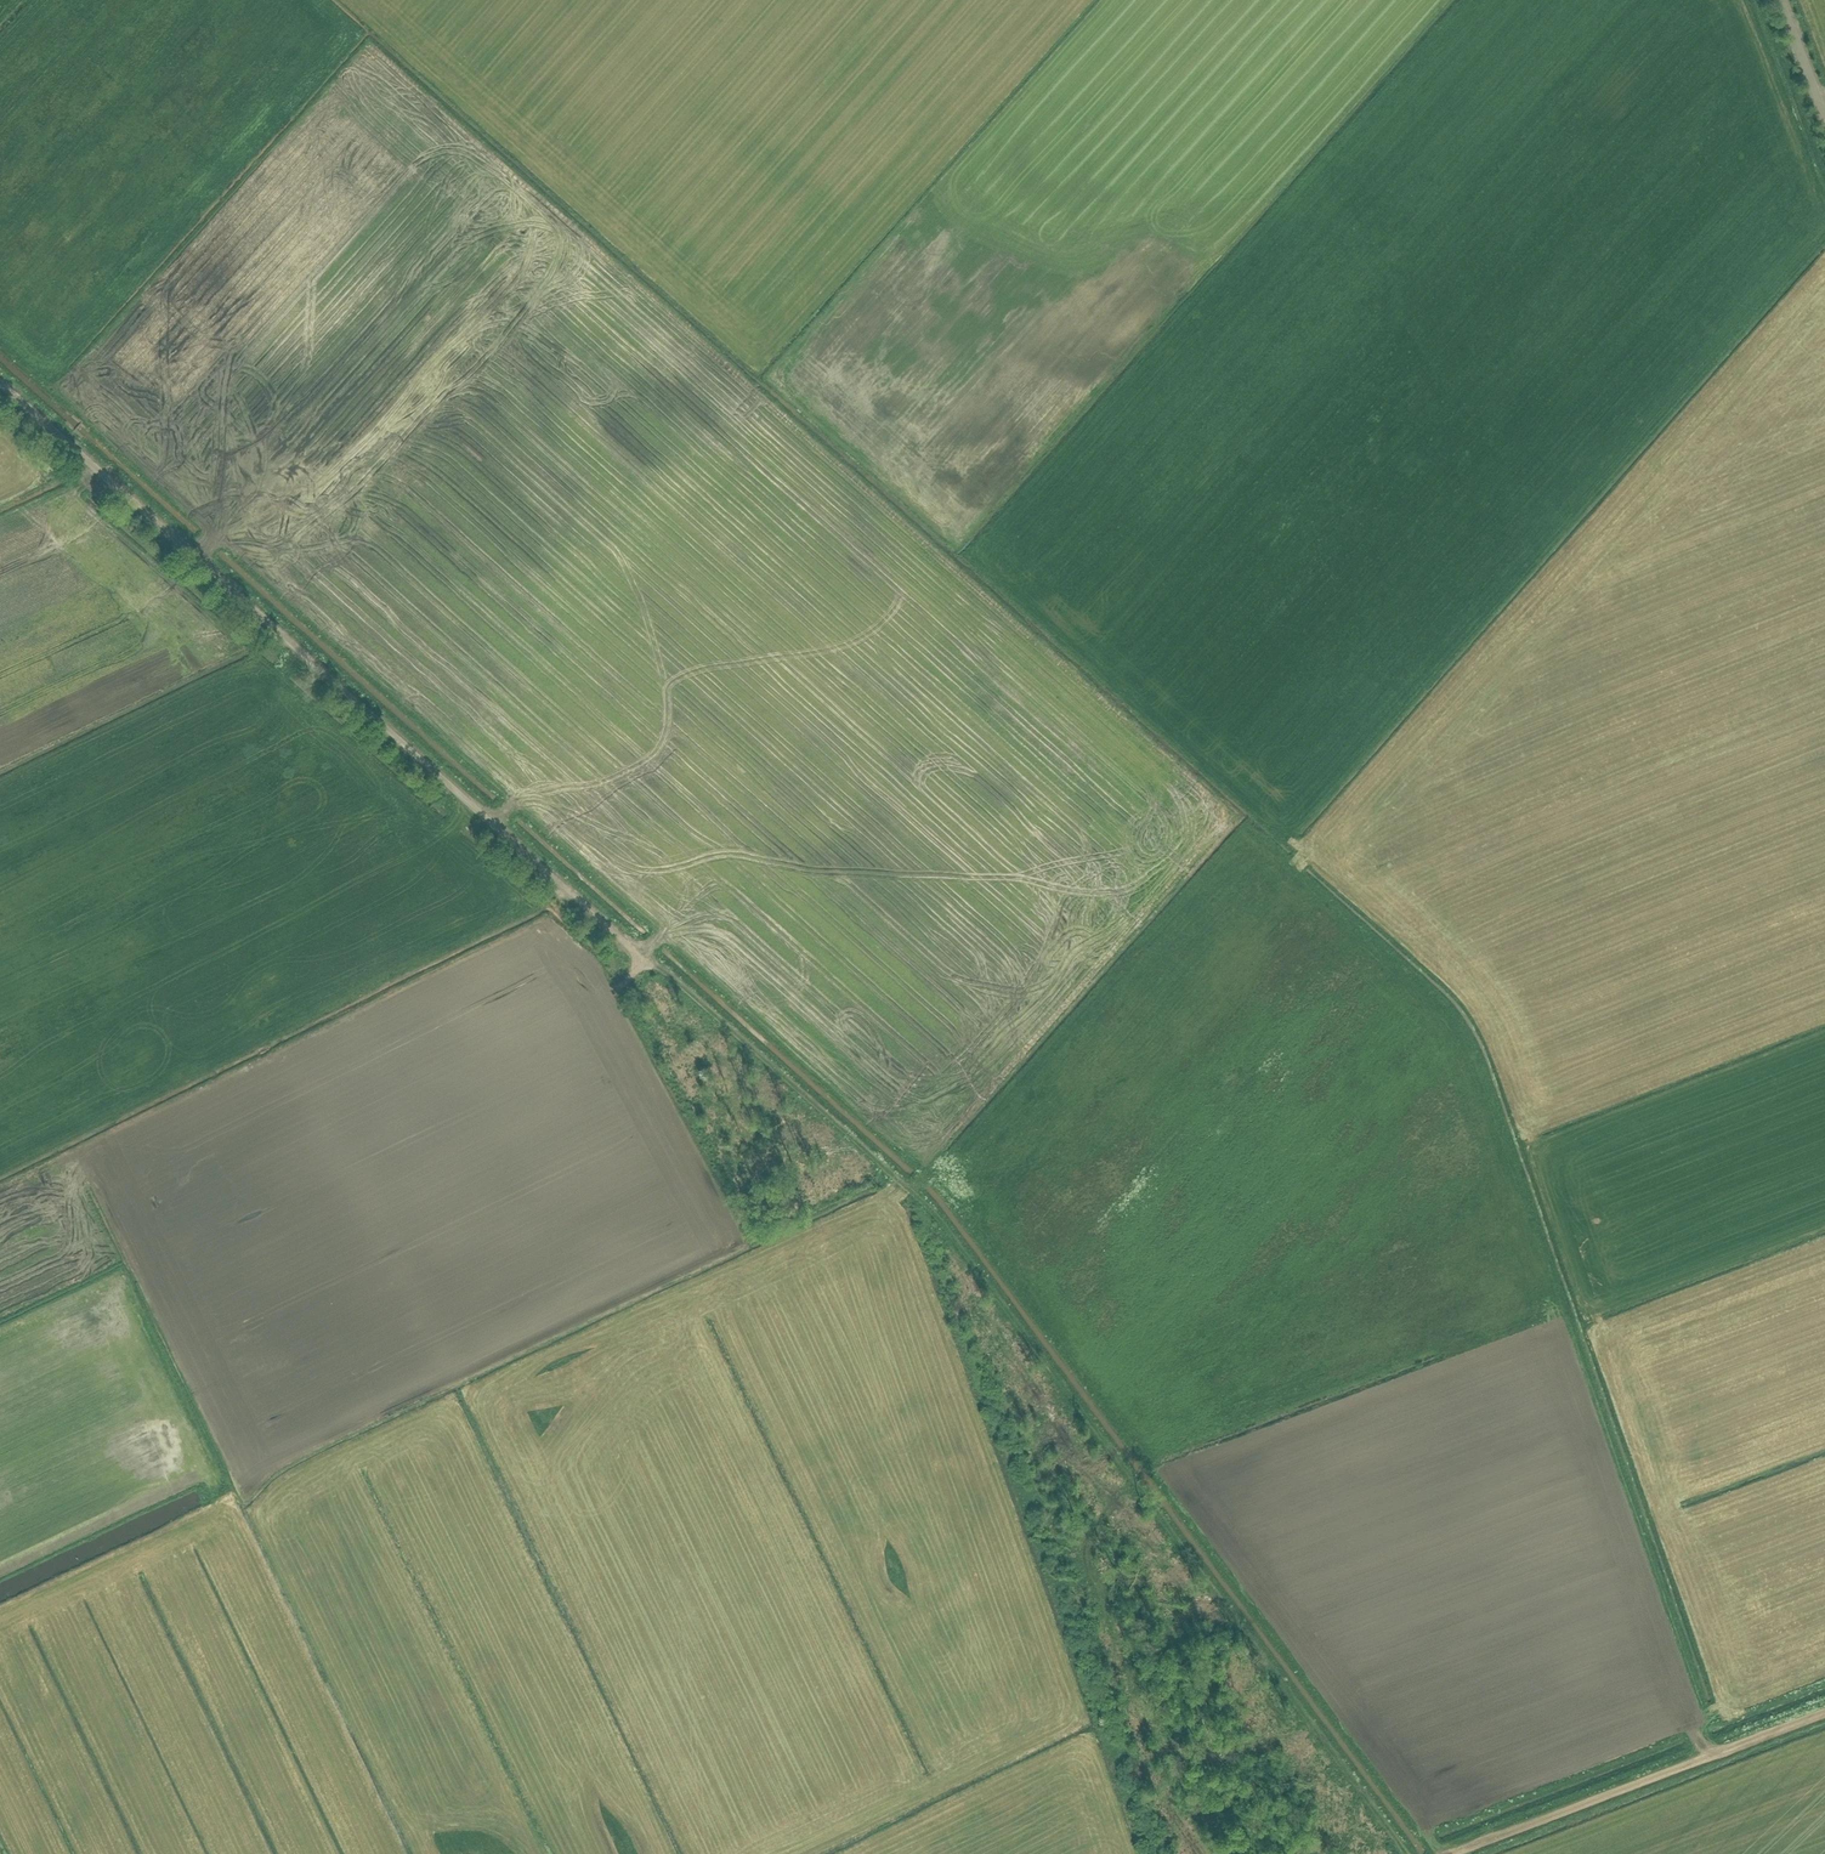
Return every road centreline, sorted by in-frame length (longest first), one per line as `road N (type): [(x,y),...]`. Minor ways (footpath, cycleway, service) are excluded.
road 1 (track): [(656,967),(935,1203),(1418,1853)]
road 2 (unclassified): [(656,967),(0,384)]
road 3 (track): [(1824,1716),(1461,1853)]
road 4 (tertiary): [(1824,121),(1779,0)]

